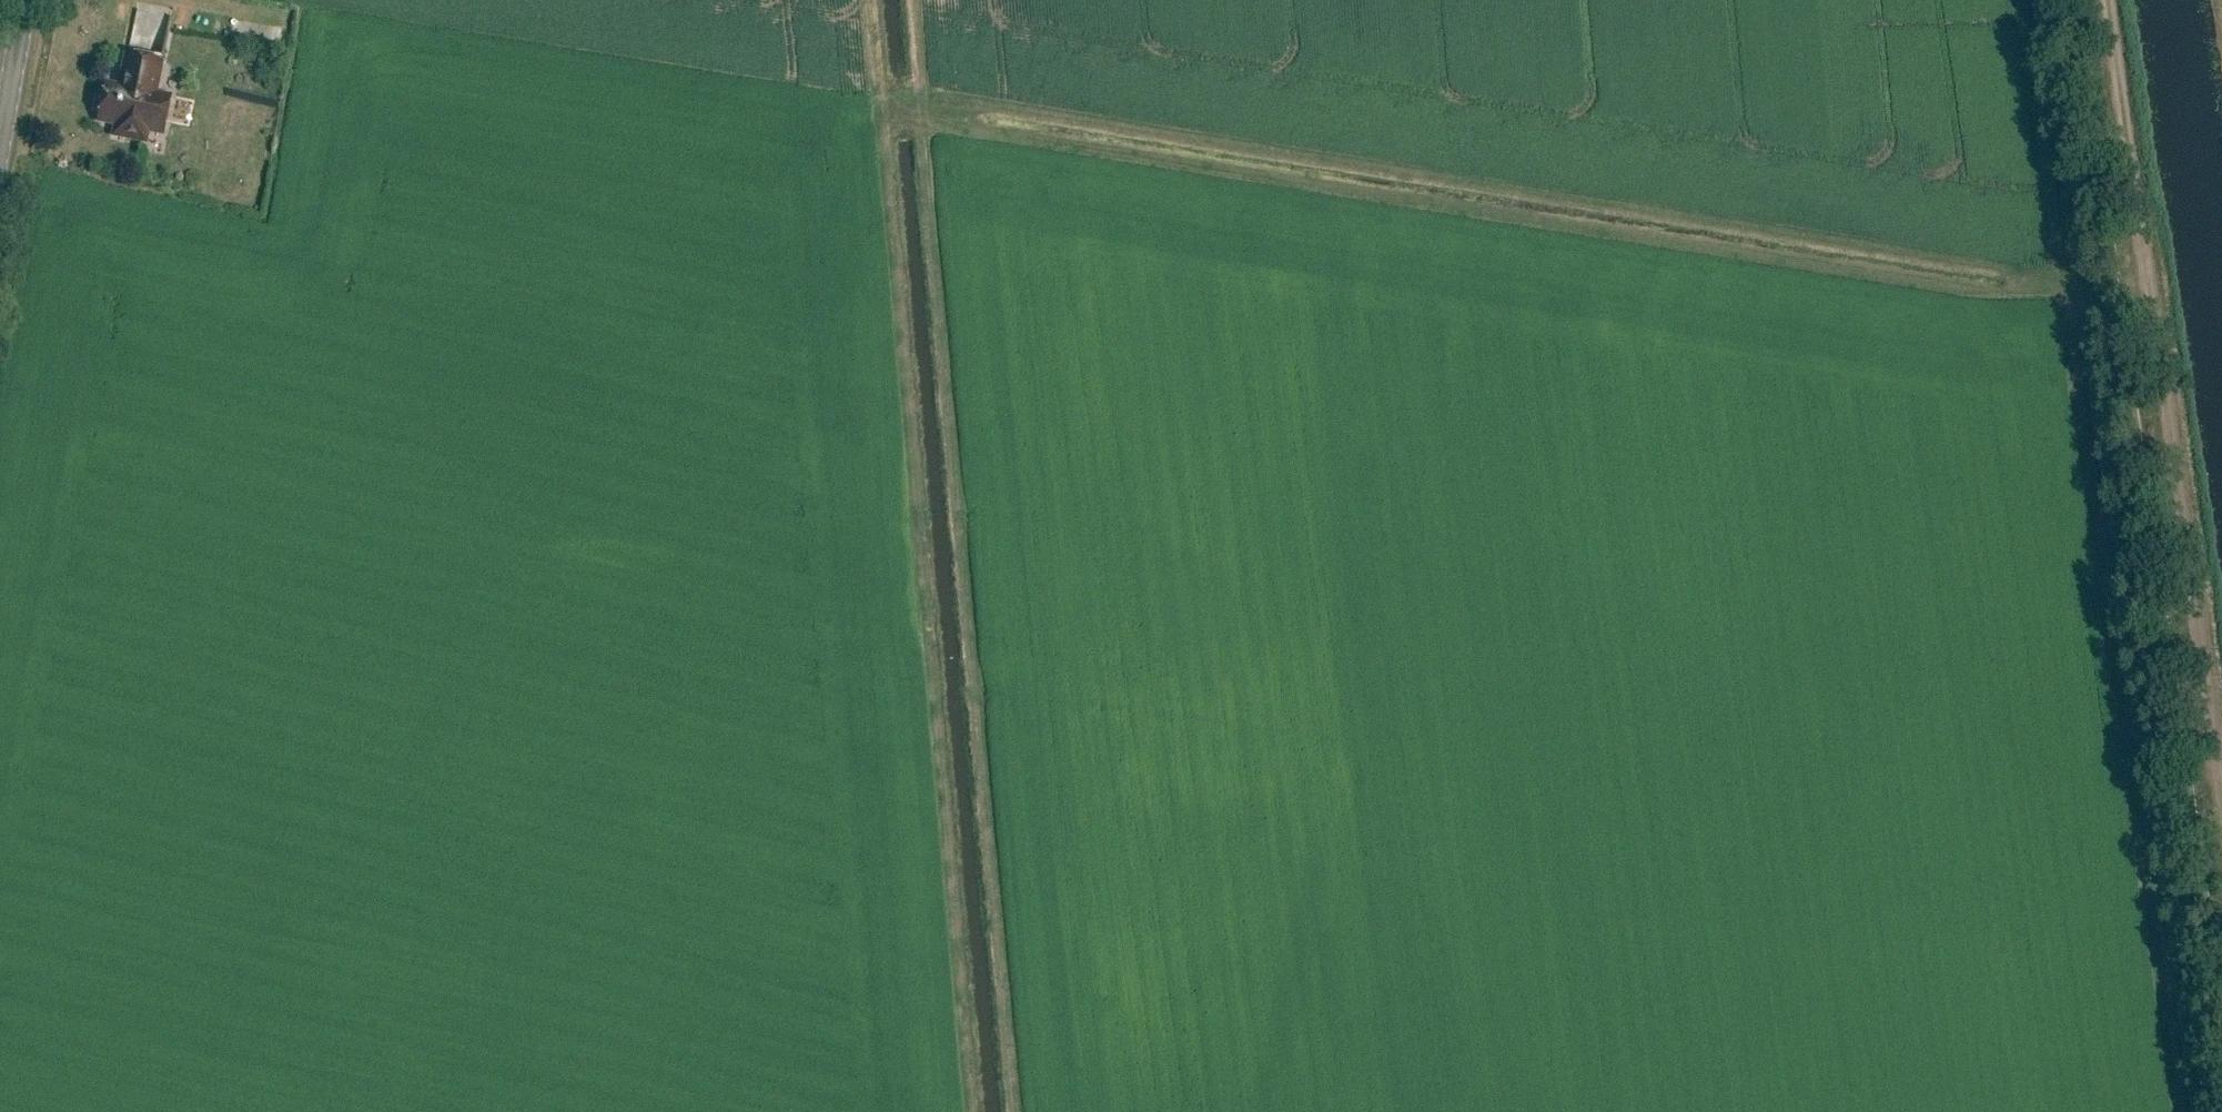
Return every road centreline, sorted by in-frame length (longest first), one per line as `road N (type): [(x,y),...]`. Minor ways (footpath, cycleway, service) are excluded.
road 1 (track): [(2103,0),(2221,825)]
road 2 (tertiary): [(0,143),(25,0)]

